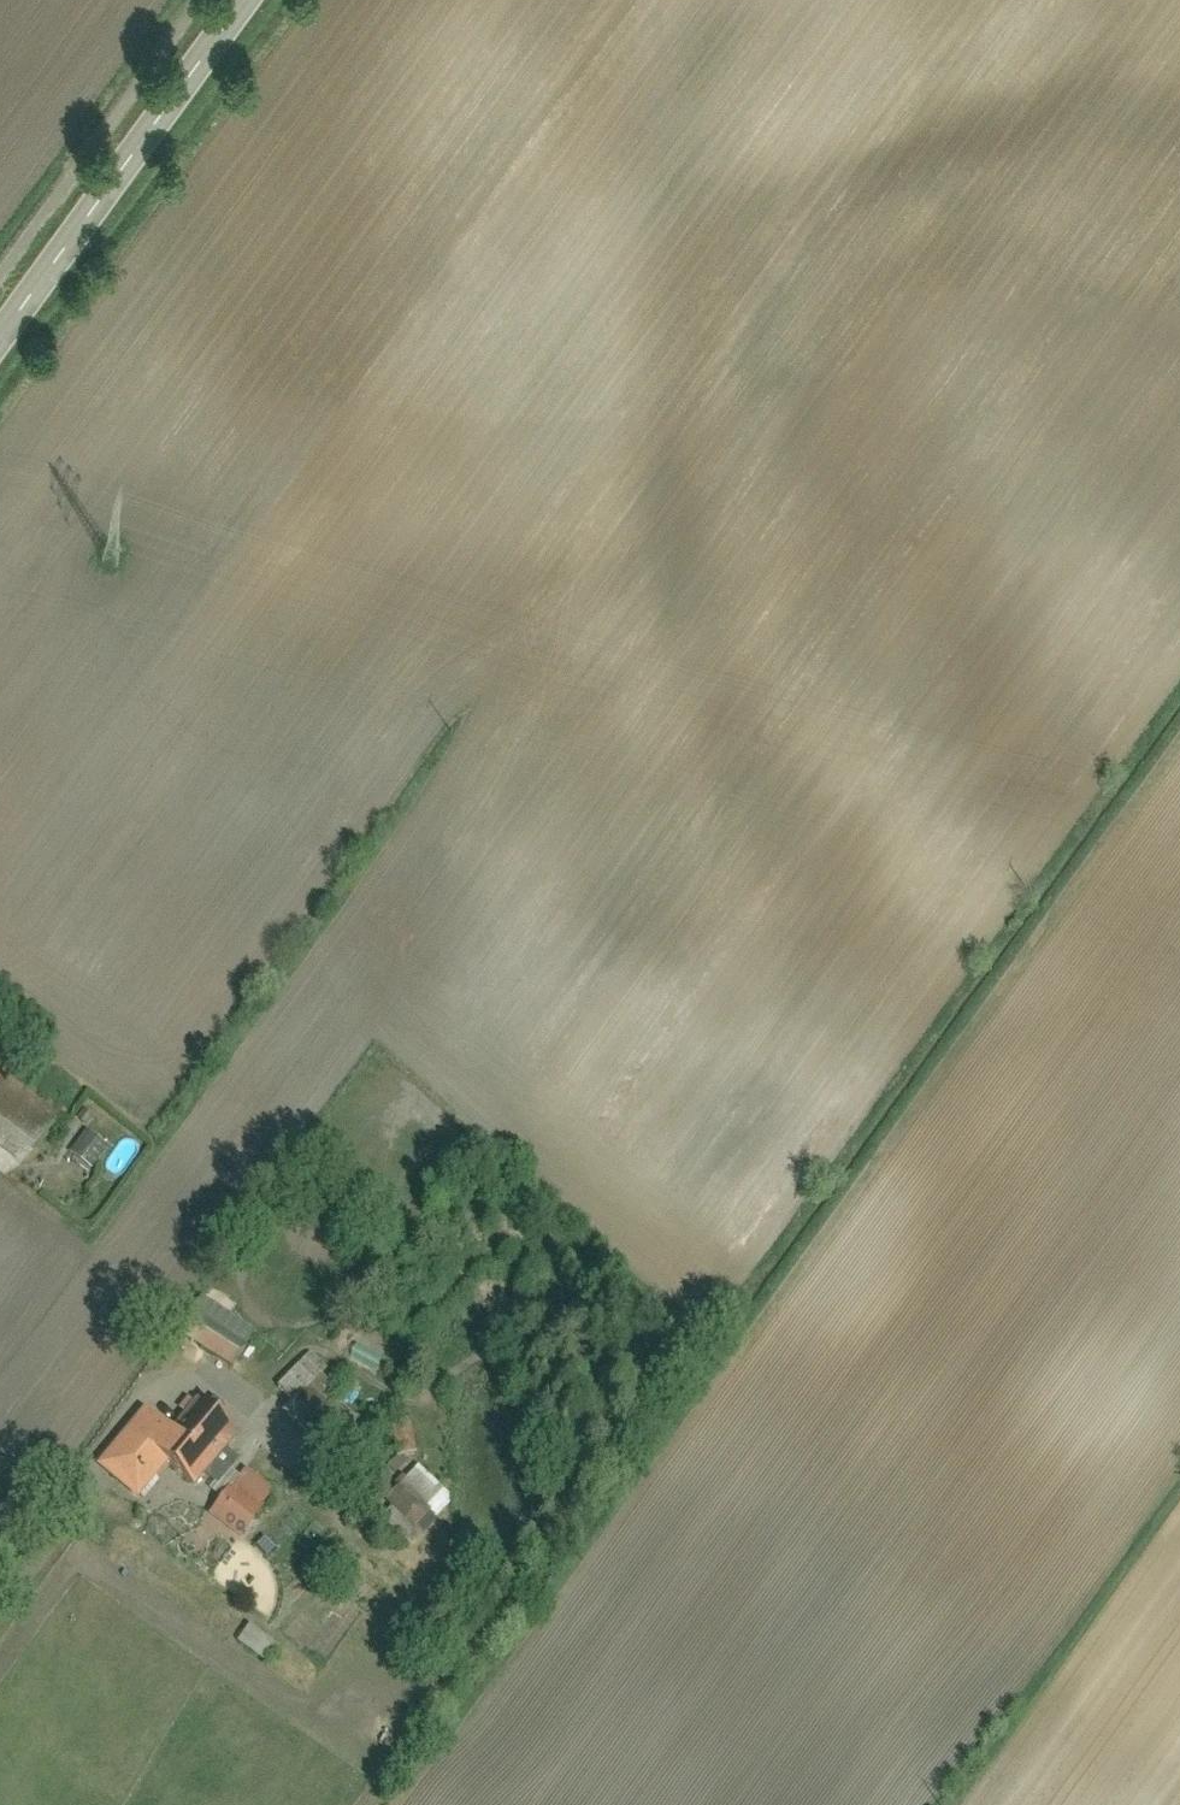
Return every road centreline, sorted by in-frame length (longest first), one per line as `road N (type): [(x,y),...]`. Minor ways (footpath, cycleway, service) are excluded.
road 1 (secondary): [(0,339),(247,0)]

